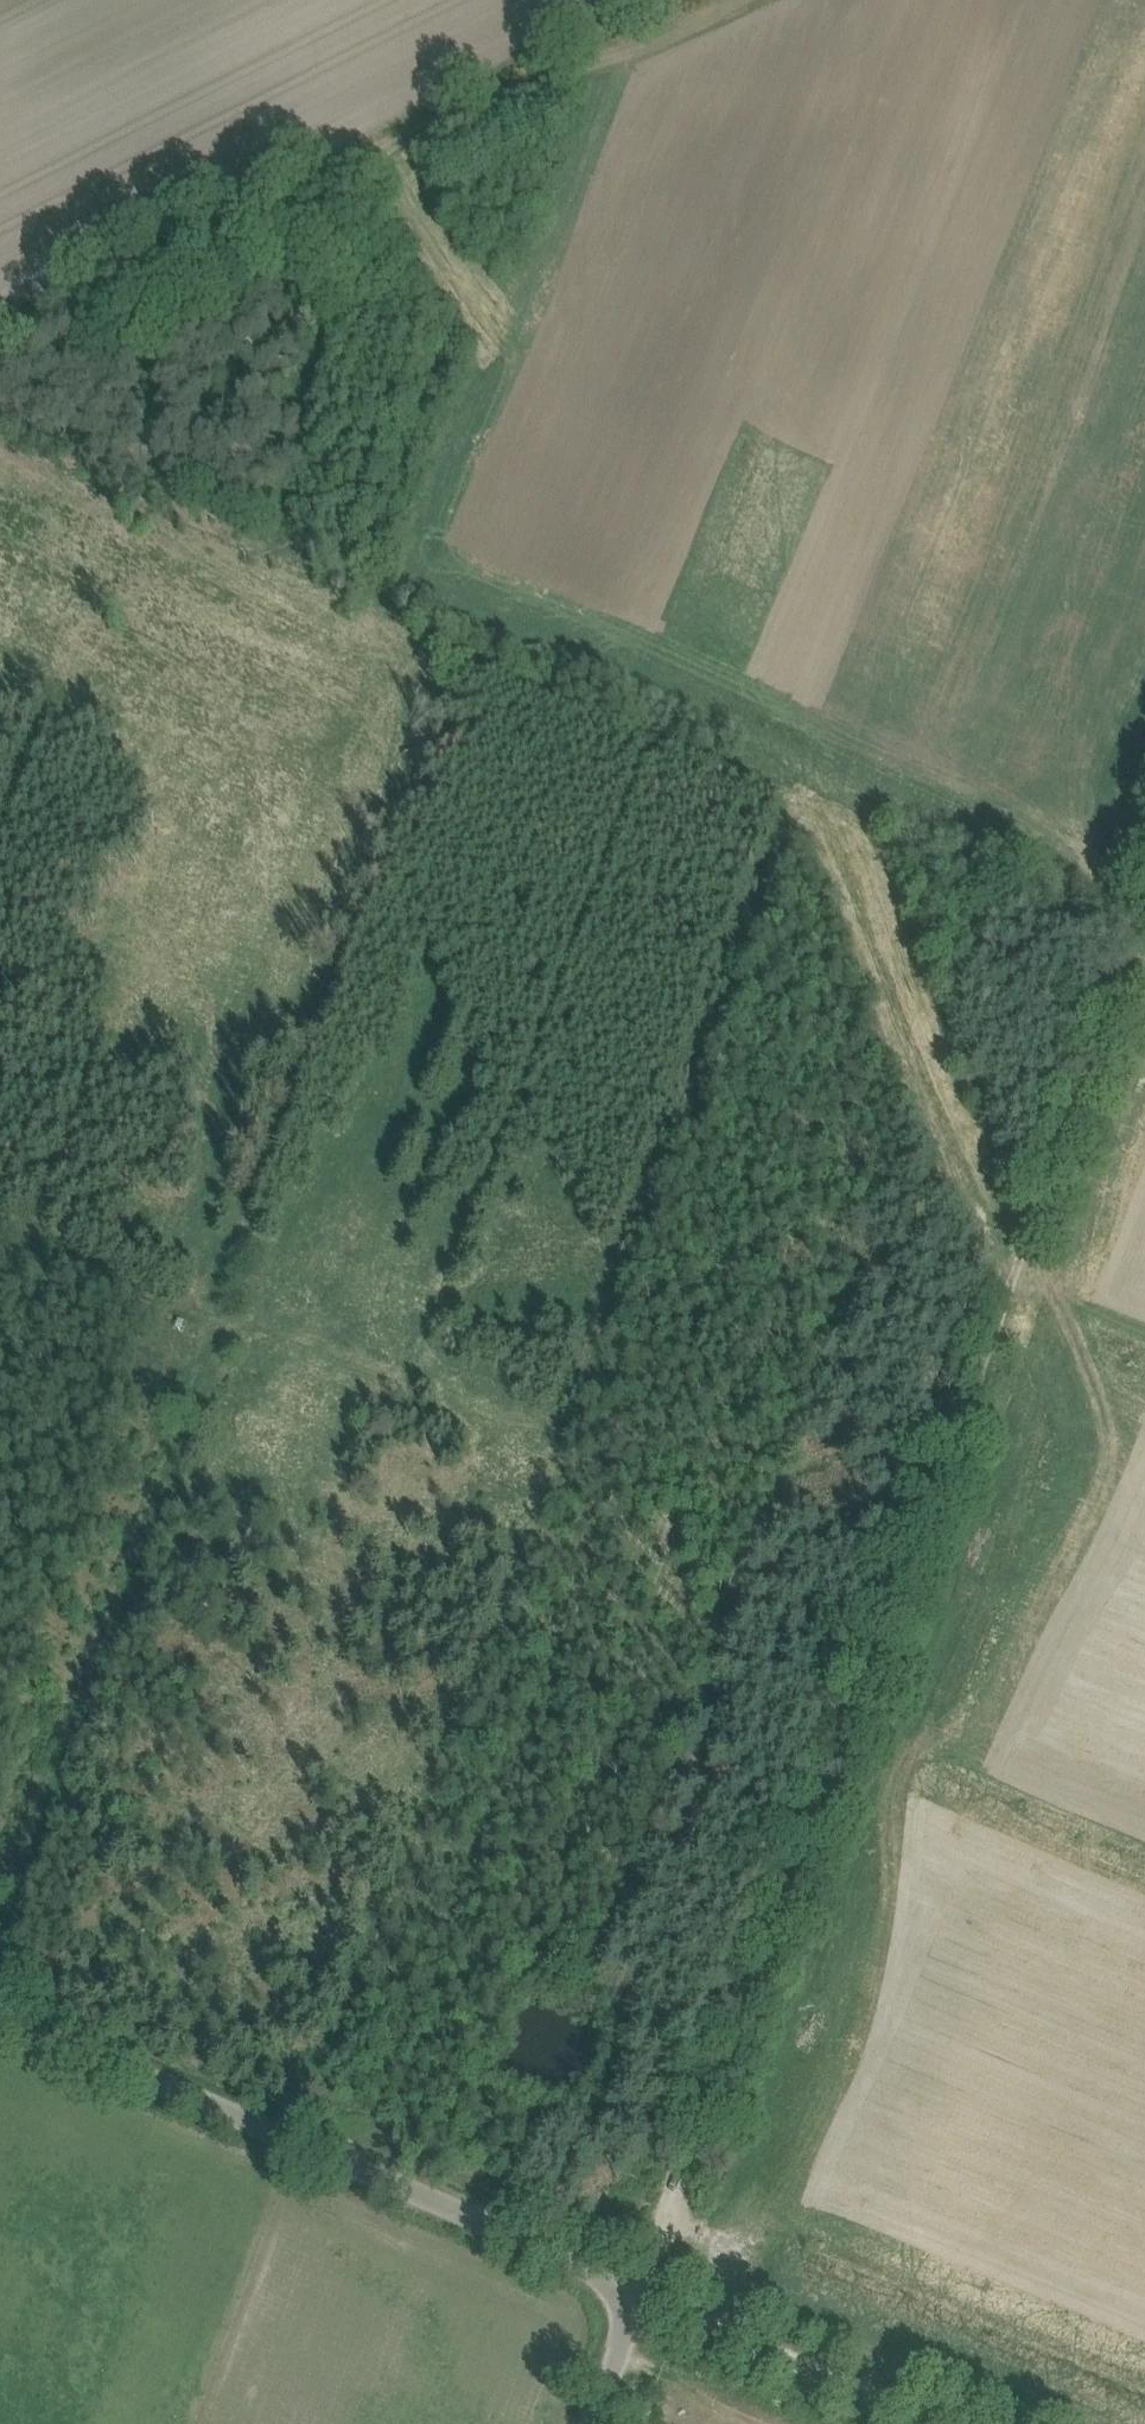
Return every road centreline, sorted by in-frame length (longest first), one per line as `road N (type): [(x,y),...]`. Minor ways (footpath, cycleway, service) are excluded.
road 1 (unclassified): [(576,2423),(628,2279),(0,2002)]
road 2 (track): [(628,2279),(962,2423)]

